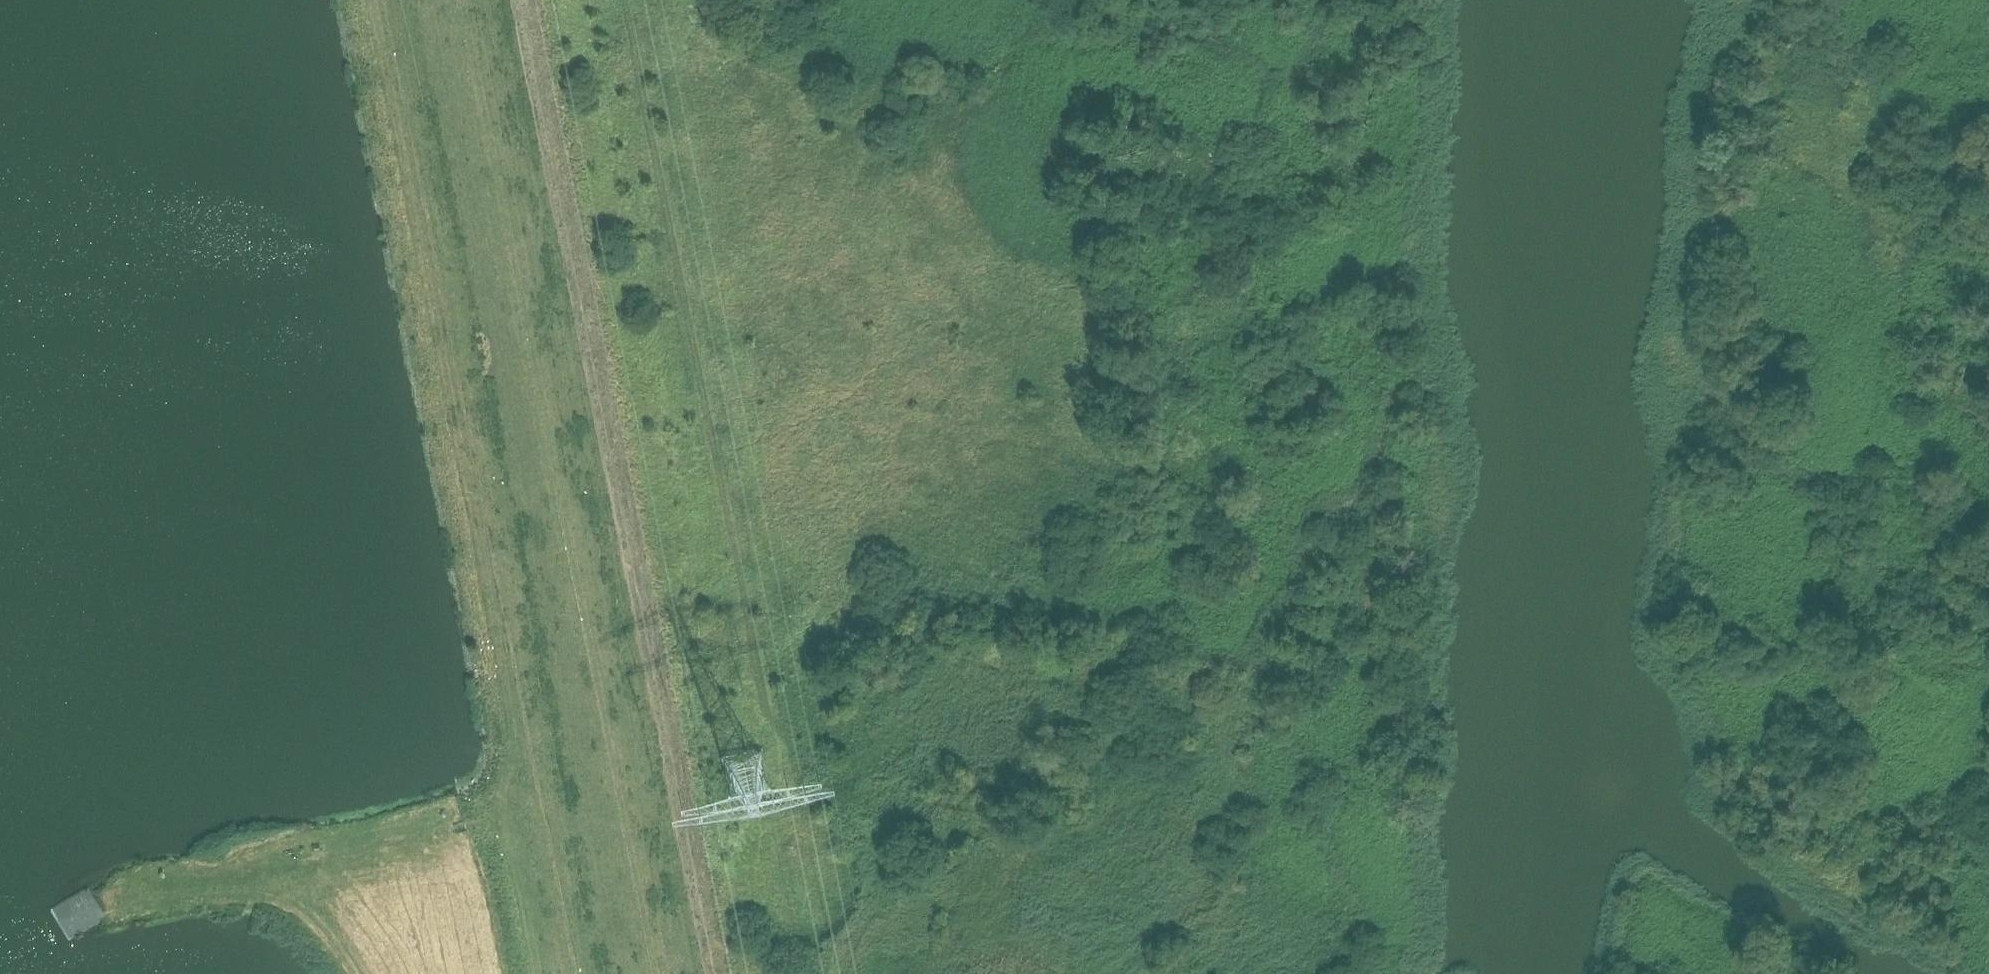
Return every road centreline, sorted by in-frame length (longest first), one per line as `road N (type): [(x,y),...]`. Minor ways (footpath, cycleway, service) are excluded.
road 1 (track): [(845,973),(874,860),(858,814),(779,734),(761,684),(625,0)]

